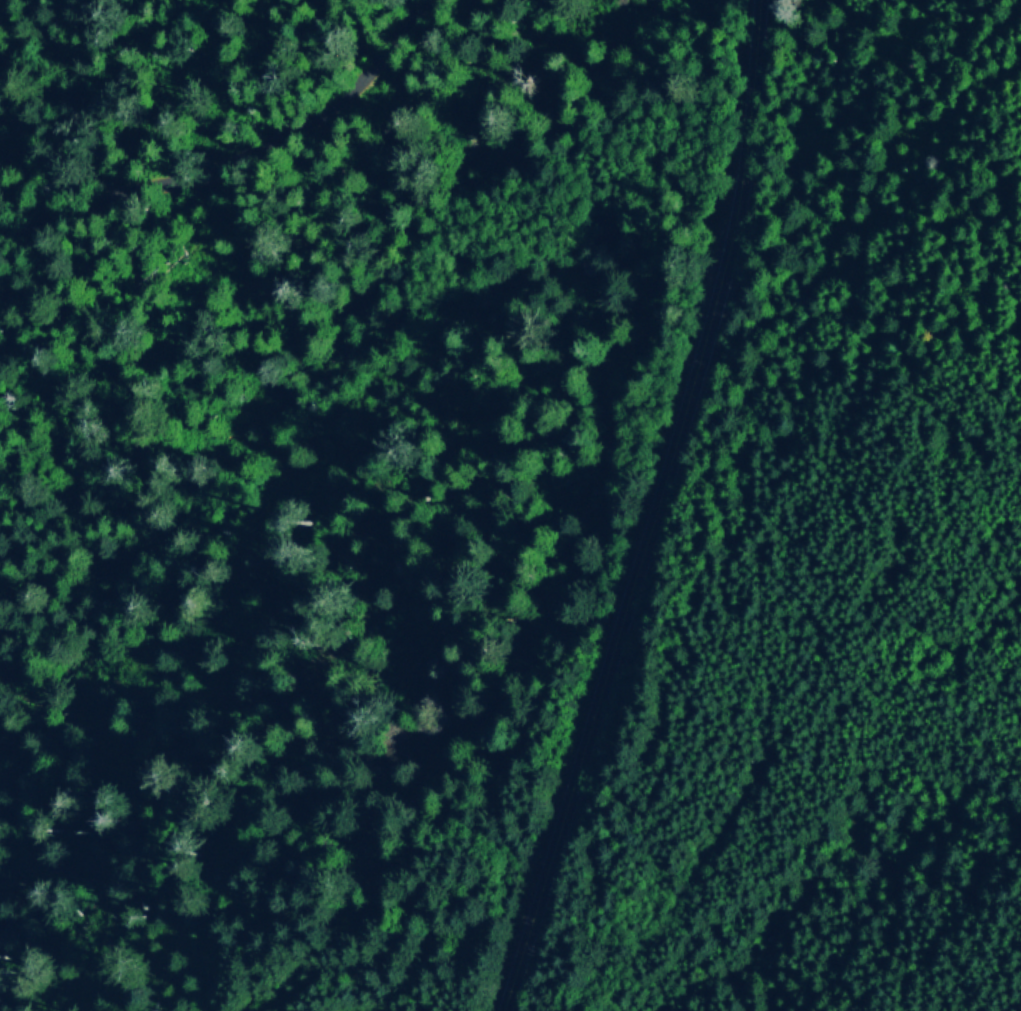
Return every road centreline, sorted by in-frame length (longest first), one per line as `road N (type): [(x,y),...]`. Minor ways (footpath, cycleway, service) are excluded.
road 1 (secondary): [(504,1010),(688,384),(726,226),(749,0)]
road 2 (residential): [(433,0),(372,72),(283,135),(202,173),(0,224)]

